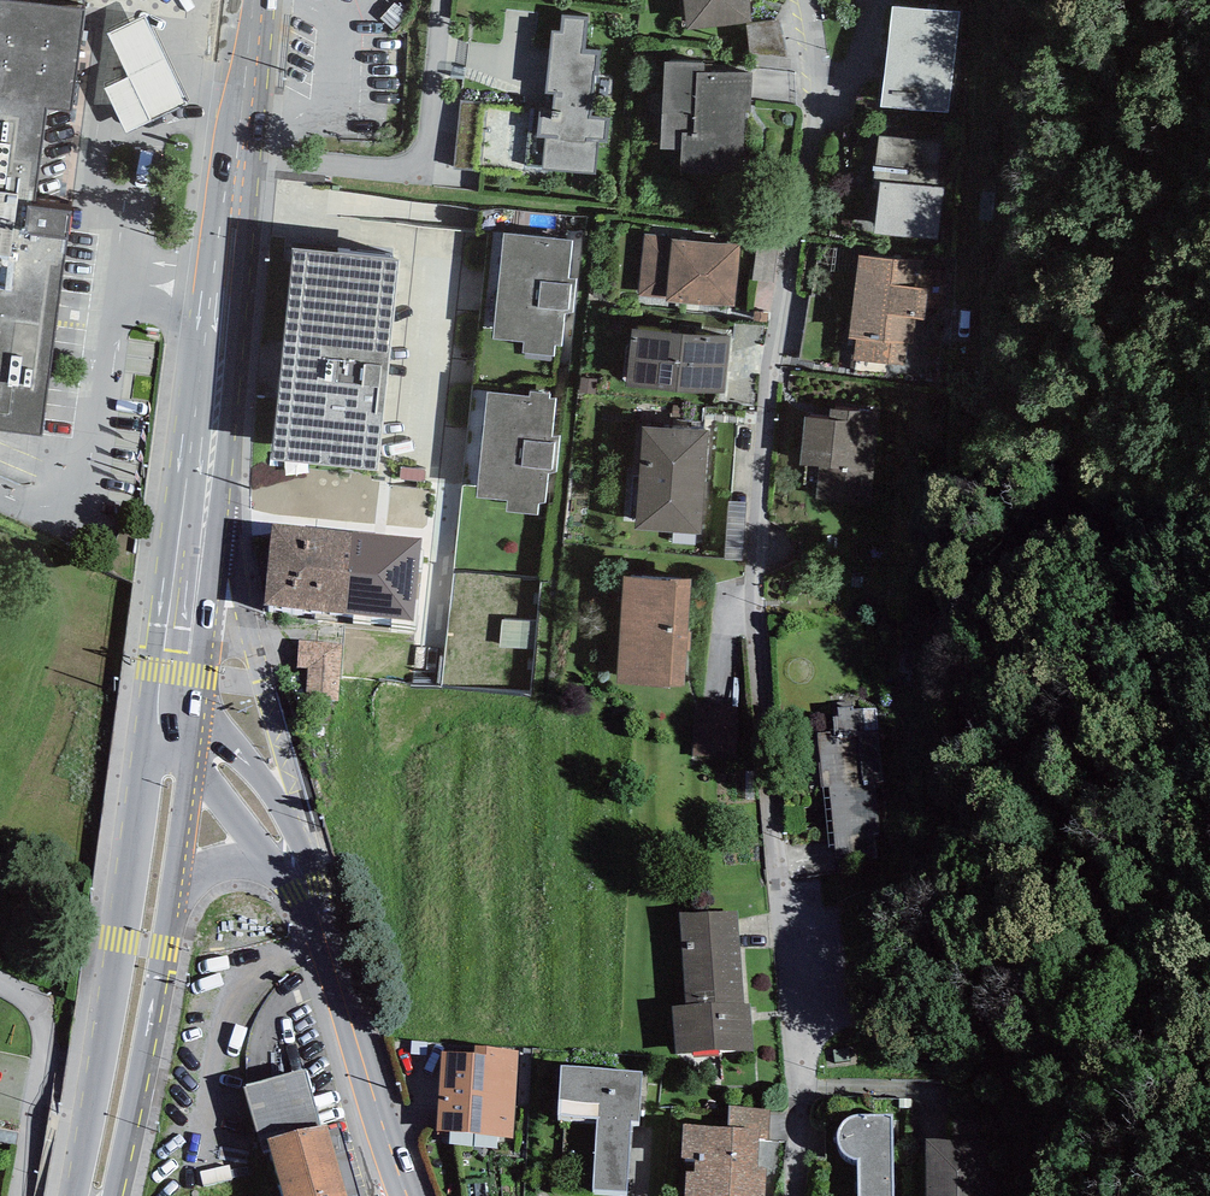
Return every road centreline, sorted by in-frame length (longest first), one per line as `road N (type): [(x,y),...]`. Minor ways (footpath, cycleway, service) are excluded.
road 1 (residential): [(833,98),(813,166),(765,433),(755,570),(803,1075),(785,1195)]
road 2 (primary): [(254,0),(176,722)]
road 3 (secondary): [(404,1195),(308,889)]
road 4 (primary): [(146,930),(94,1195)]
road 5 (residential): [(11,1195),(40,1059),(34,1019),(0,985)]
road 6 (secondary): [(308,889),(251,800),(176,722)]
road 7 (primary): [(176,722),(146,930)]
road 8 (secondary): [(146,930),(186,883),(220,865),(263,866),(308,889)]

